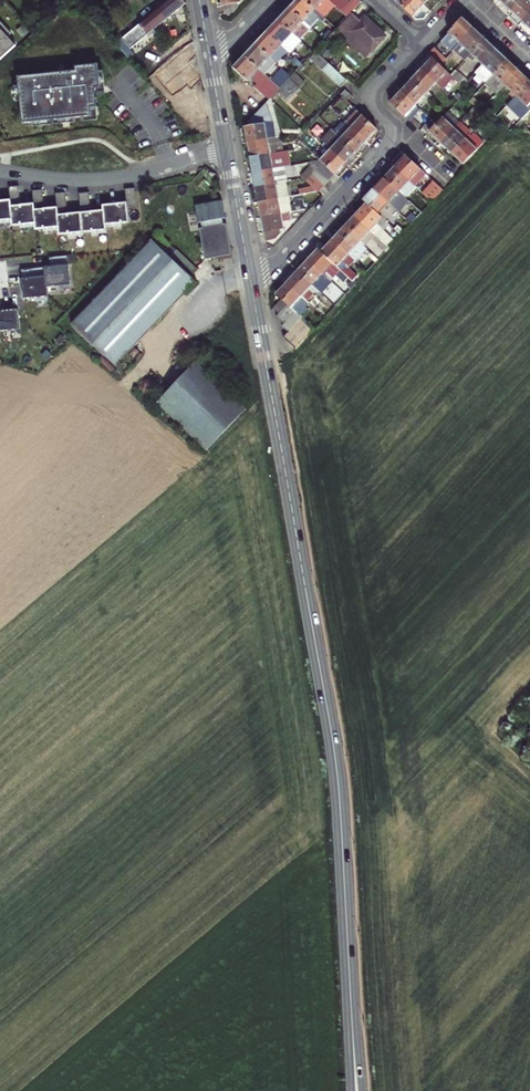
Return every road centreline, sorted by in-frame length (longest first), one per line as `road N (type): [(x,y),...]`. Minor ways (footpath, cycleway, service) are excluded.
road 1 (tertiary): [(352,1010),(335,751),(251,286)]
road 2 (residential): [(227,151),(93,180),(0,171)]
road 3 (residential): [(251,286),(395,134)]
road 4 (tertiary): [(251,286),(227,151)]

